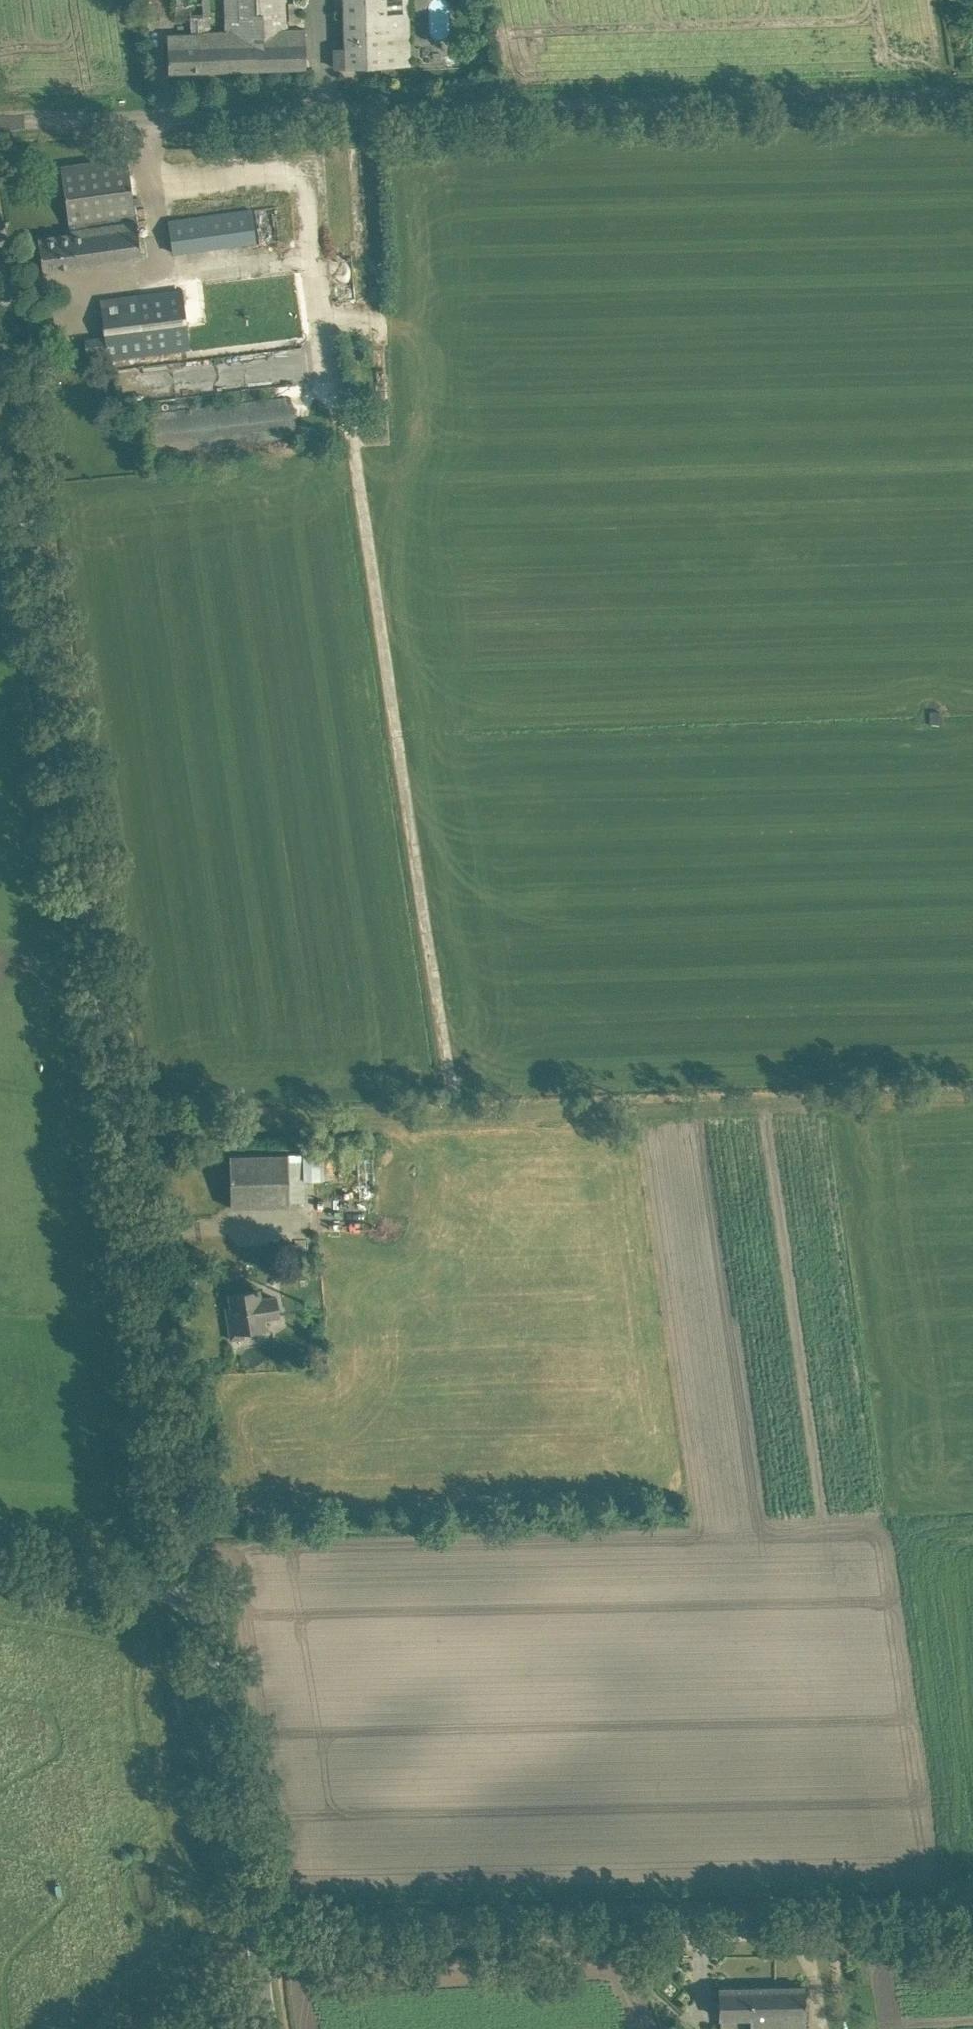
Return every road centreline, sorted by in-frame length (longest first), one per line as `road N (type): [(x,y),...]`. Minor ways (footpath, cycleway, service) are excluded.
road 1 (track): [(972,1100),(477,1119),(462,1109),(443,1031),(354,428),(334,388),(300,187),(274,176),(154,179),(150,116)]
road 2 (unclassified): [(201,1597),(0,335)]
road 3 (unclassified): [(0,120),(972,94)]
road 4 (unclassified): [(256,1951),(809,1934)]
road 5 (unclassified): [(256,1951),(201,1597)]
road 6 (unclassified): [(201,1597),(0,1562)]
road 7 (track): [(809,1934),(972,1929)]

